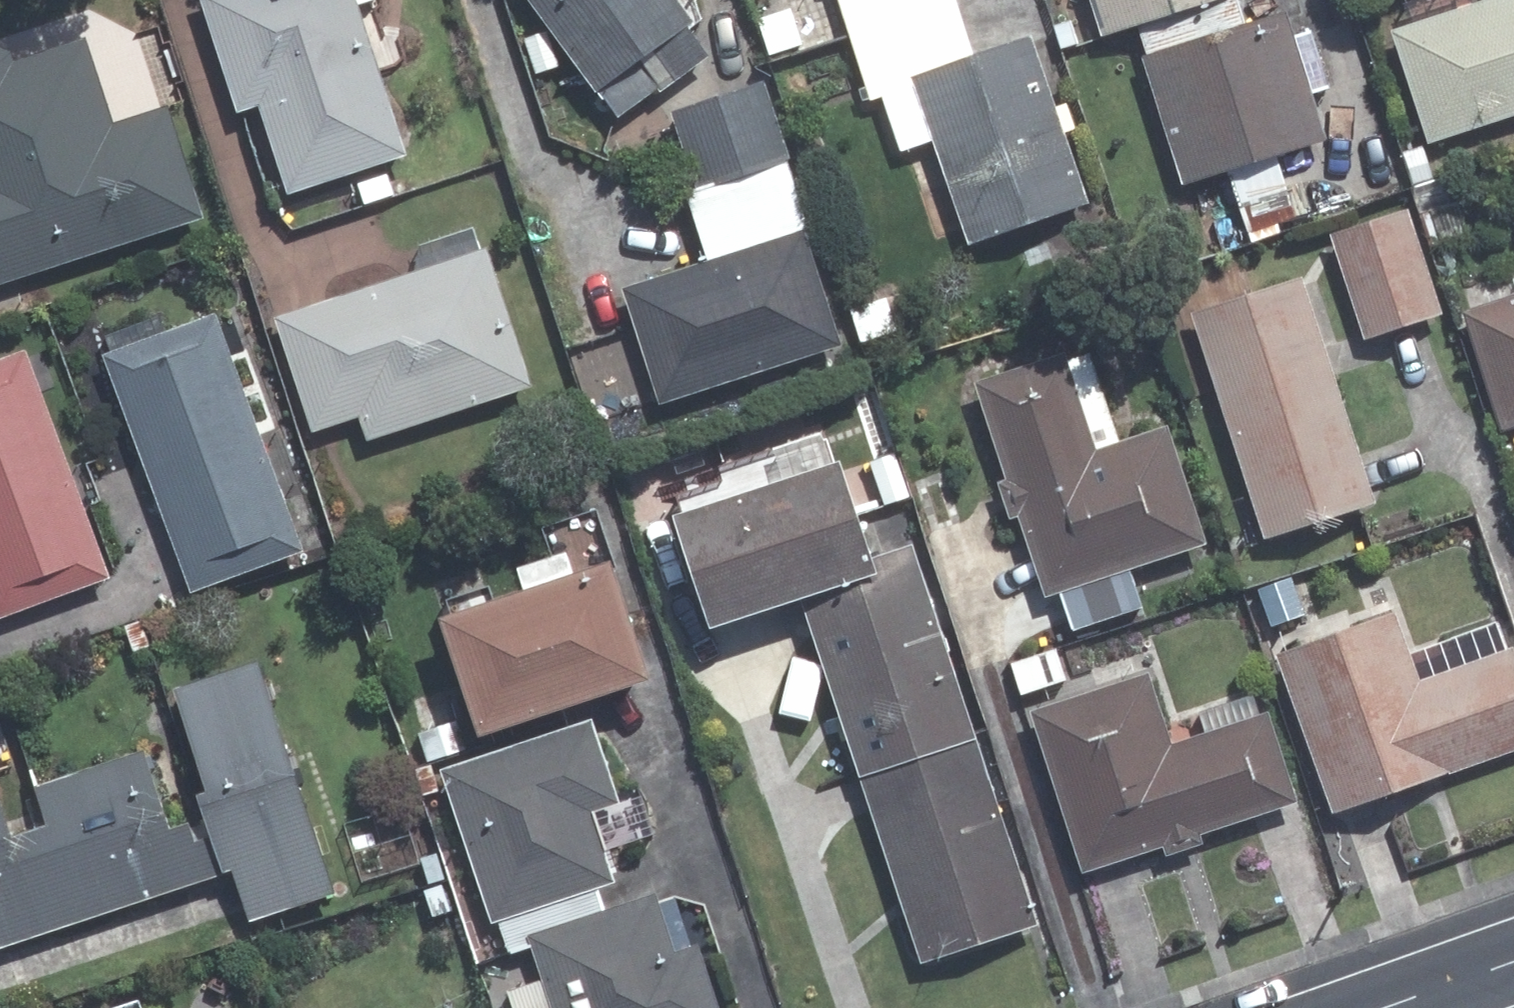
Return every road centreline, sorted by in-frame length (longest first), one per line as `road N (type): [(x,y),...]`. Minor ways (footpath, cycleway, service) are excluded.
road 1 (tertiary): [(1369,1007),(1513,957)]

